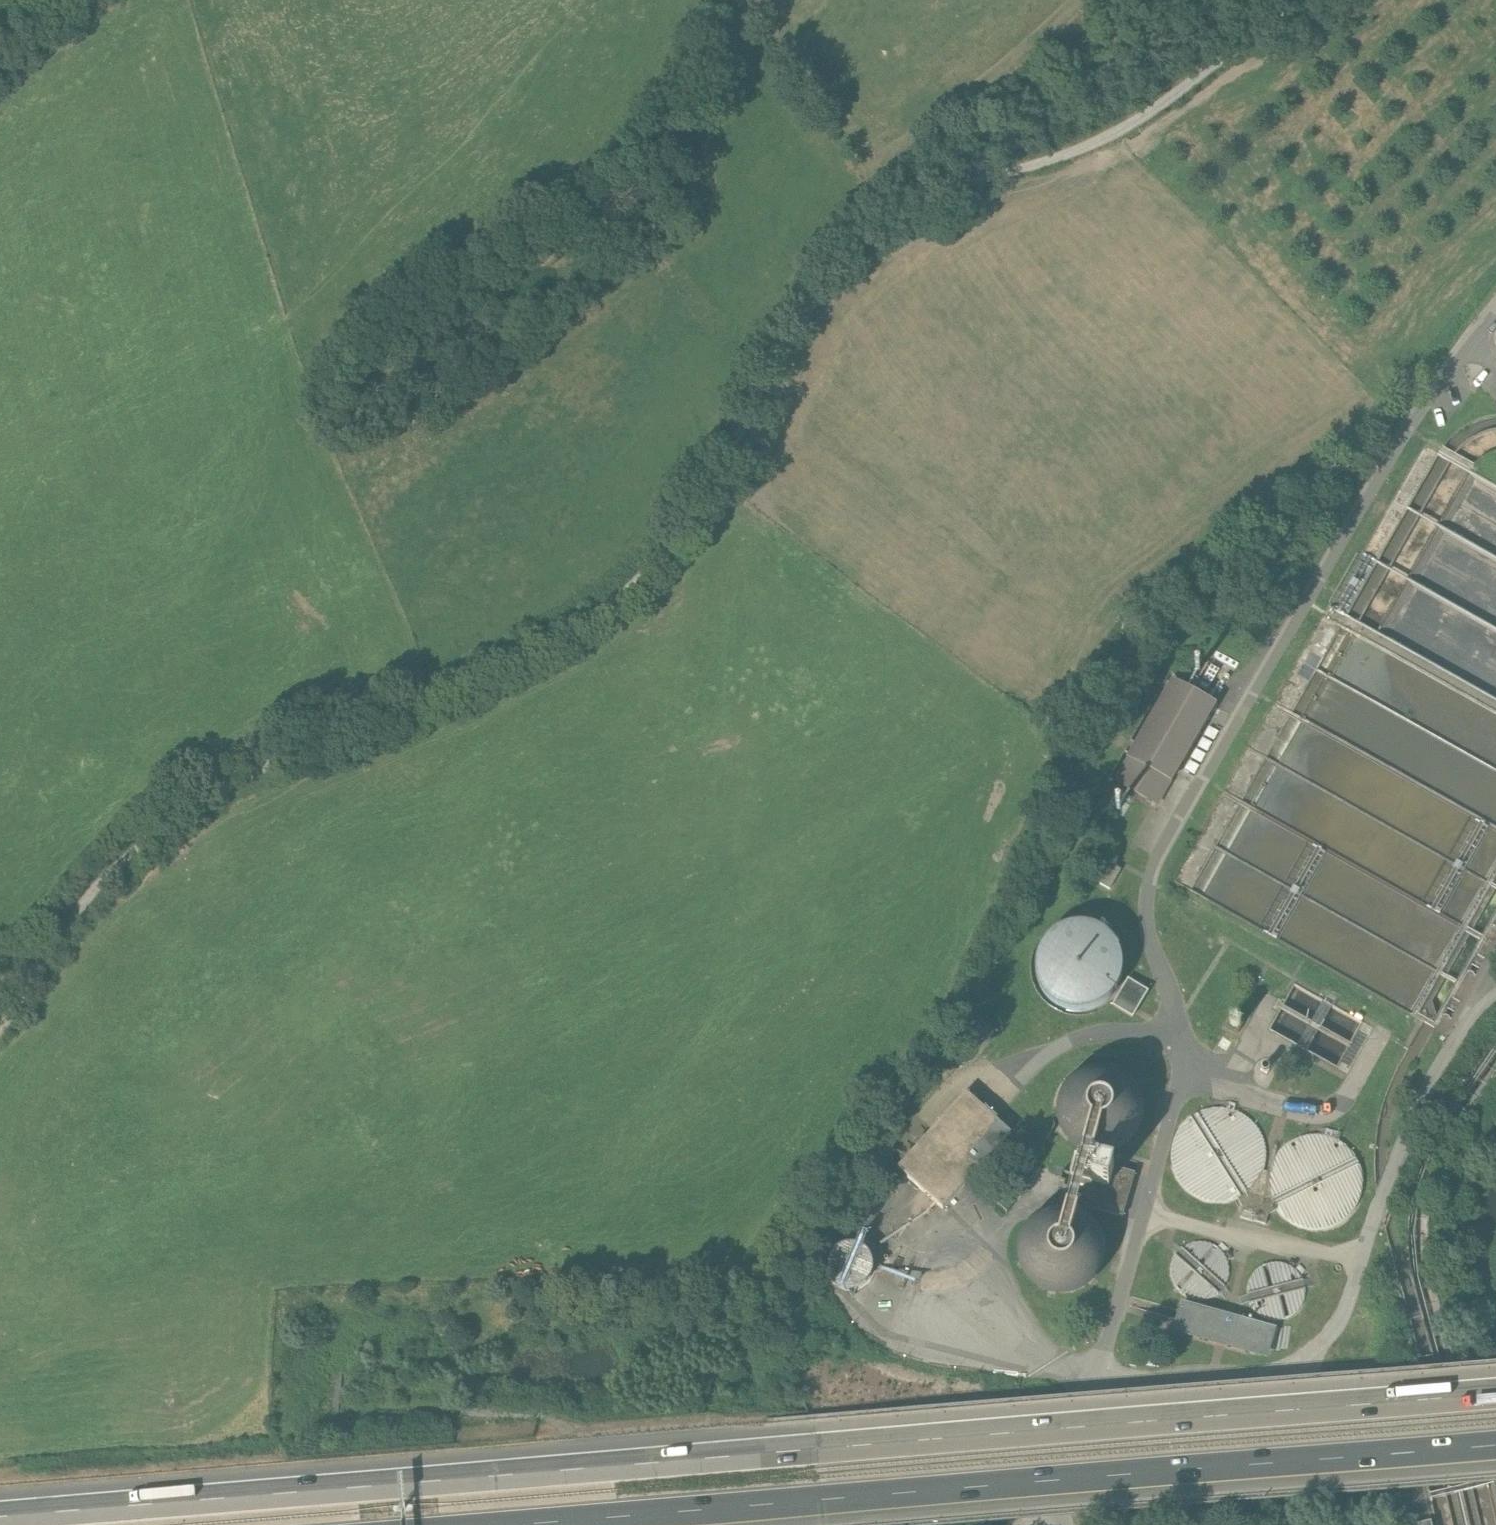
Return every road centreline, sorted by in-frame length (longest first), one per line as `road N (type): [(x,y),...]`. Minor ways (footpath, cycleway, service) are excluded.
road 1 (motorway): [(1495,1398),(0,1520)]
road 2 (motorway): [(562,1524),(1495,1450)]

